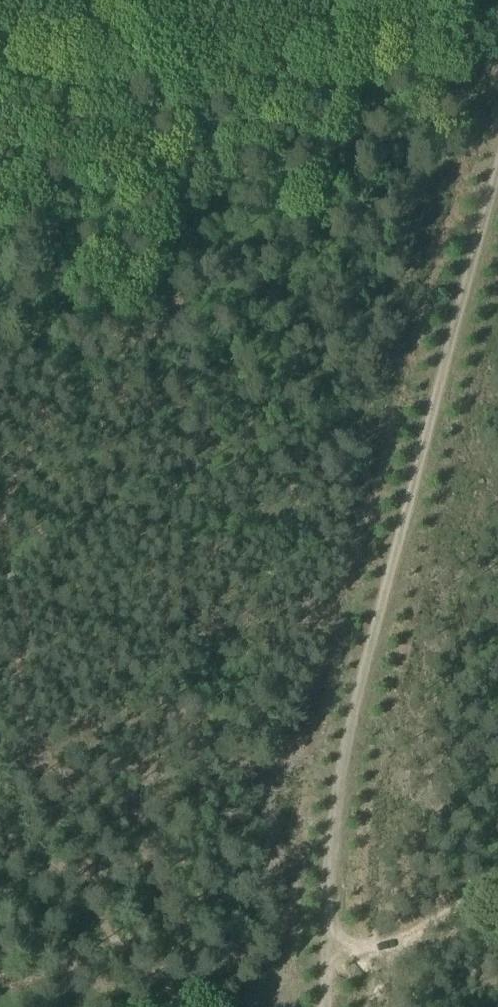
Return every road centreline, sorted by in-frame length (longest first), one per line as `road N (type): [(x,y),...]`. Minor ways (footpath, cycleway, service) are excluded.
road 1 (track): [(497,170),(341,768),(330,1006)]
road 2 (track): [(336,950),(497,892)]

